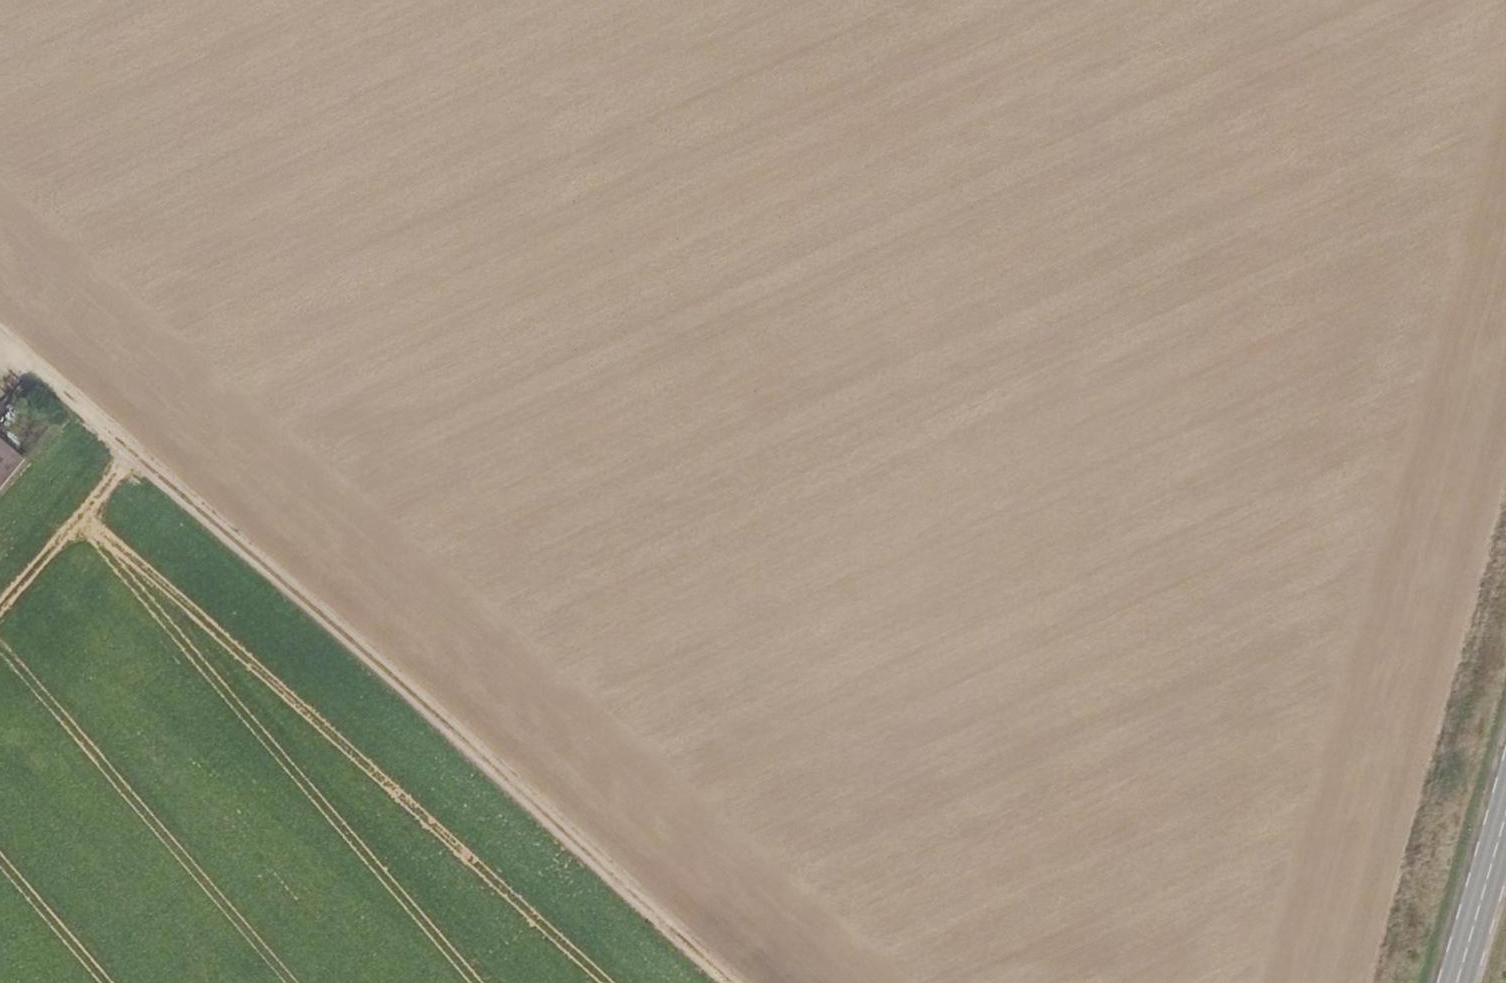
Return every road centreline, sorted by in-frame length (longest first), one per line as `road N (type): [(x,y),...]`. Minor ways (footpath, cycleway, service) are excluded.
road 1 (track): [(0,343),(390,676),(728,982)]
road 2 (secondary): [(1457,982),(1505,814)]

